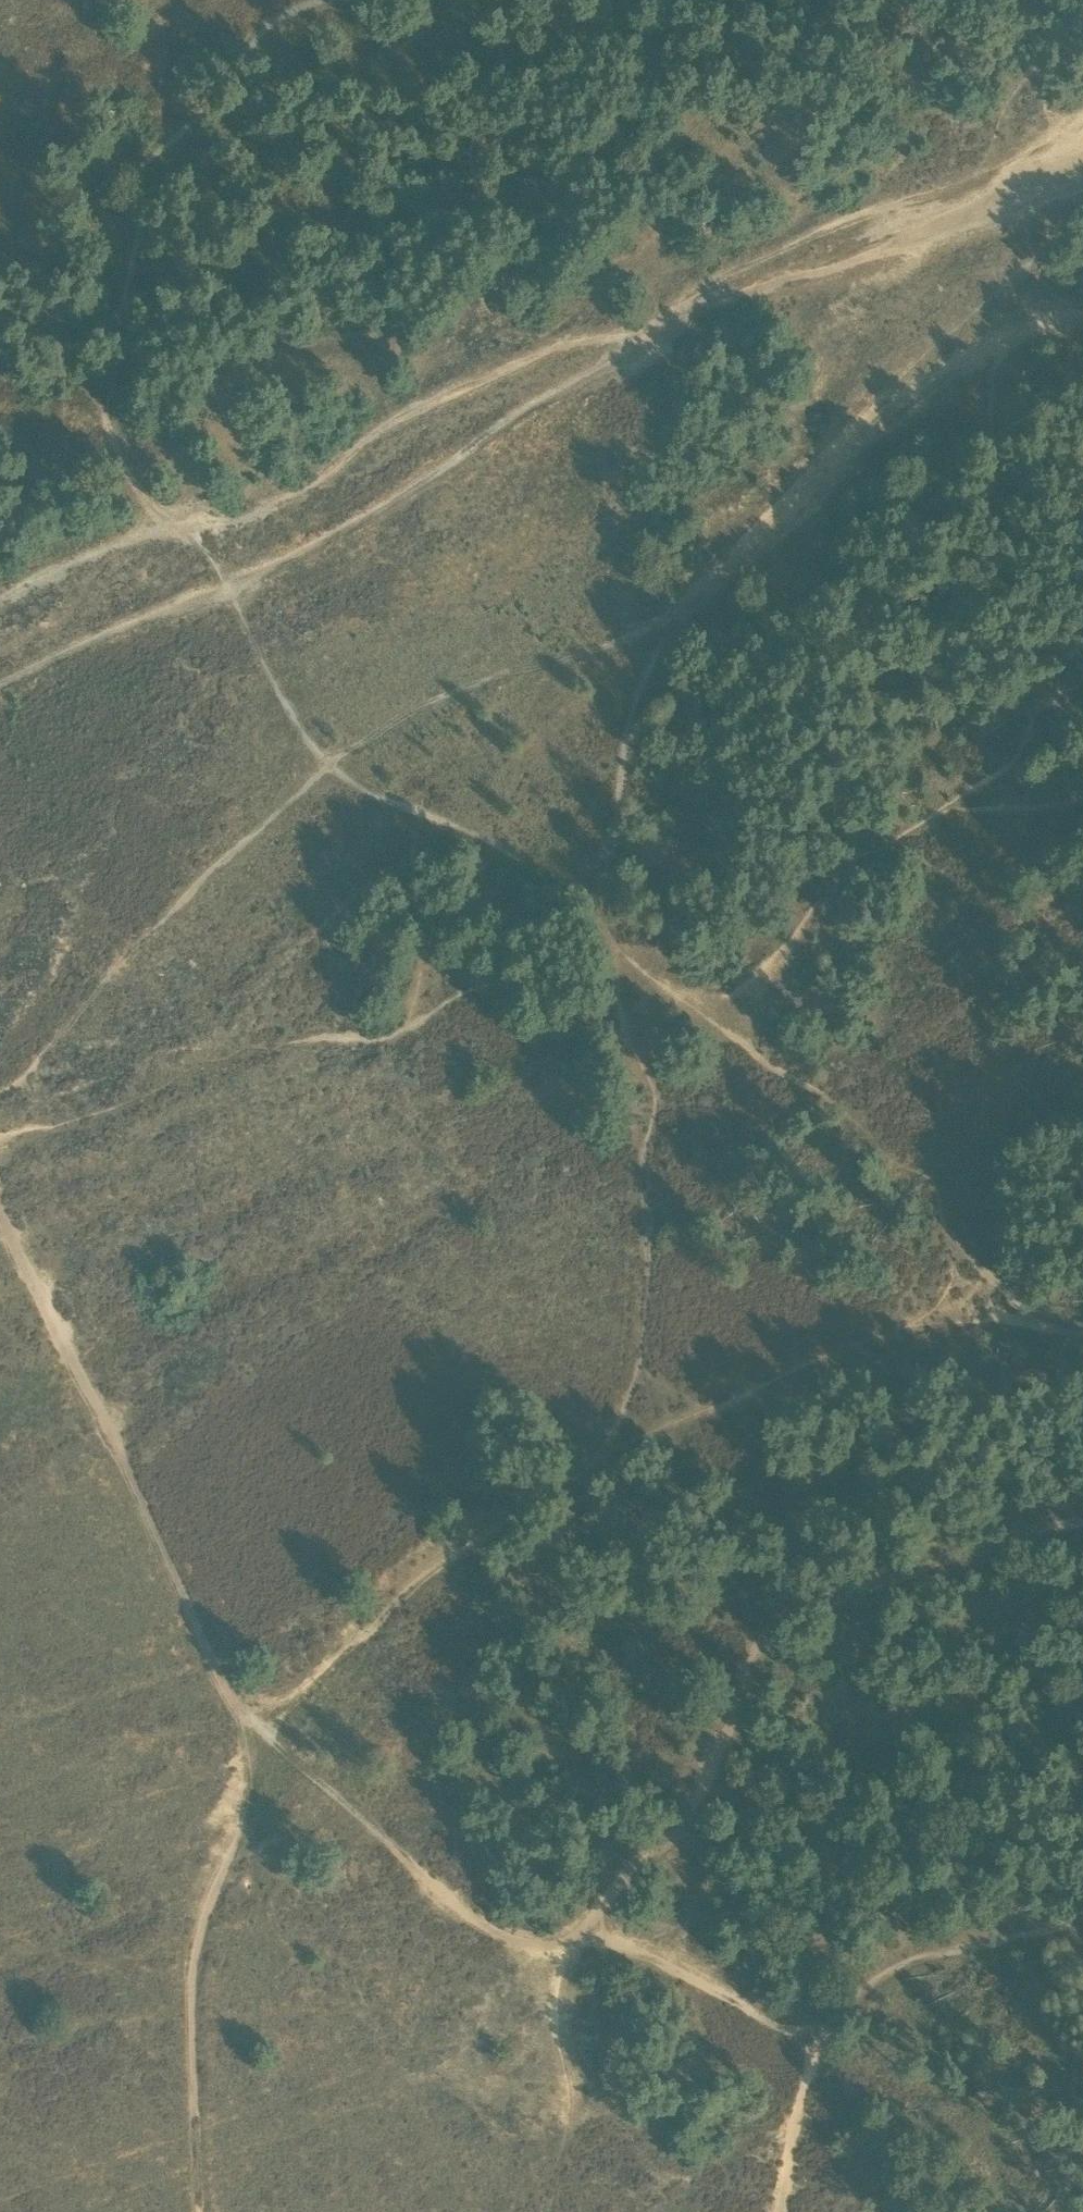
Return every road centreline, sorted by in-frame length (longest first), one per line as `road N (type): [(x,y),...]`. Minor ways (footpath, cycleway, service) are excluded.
road 1 (track): [(199,2211),(188,2000),(195,1946),(262,1770),(257,1733),(344,1653),(393,1593),(481,1531),(722,1400),(888,1367),(1014,1331),(1082,1344)]
road 2 (track): [(0,698),(346,534),(599,365),(728,297),(1026,186)]
road 3 (track): [(250,1726),(474,1926),(522,1941),(570,1941),(604,1930),(621,1887),(690,1790),(738,1690),(738,1545),(773,1388)]
road 4 (track): [(609,1459),(644,1366),(648,1273),(644,1169),(606,953),(581,899),(483,832),(328,774)]
road 5 (track): [(1030,1334),(907,1157),(691,998),(606,953)]
road 6 (track): [(250,1726),(0,1211)]
road 7 (track): [(778,2211),(803,2085),(830,2030),(957,1923),(1038,1874),(1082,1861)]
road 8 (track): [(738,1676),(795,1612),(870,1576),(1082,1538)]
road 9 (track): [(241,585),(328,774)]

